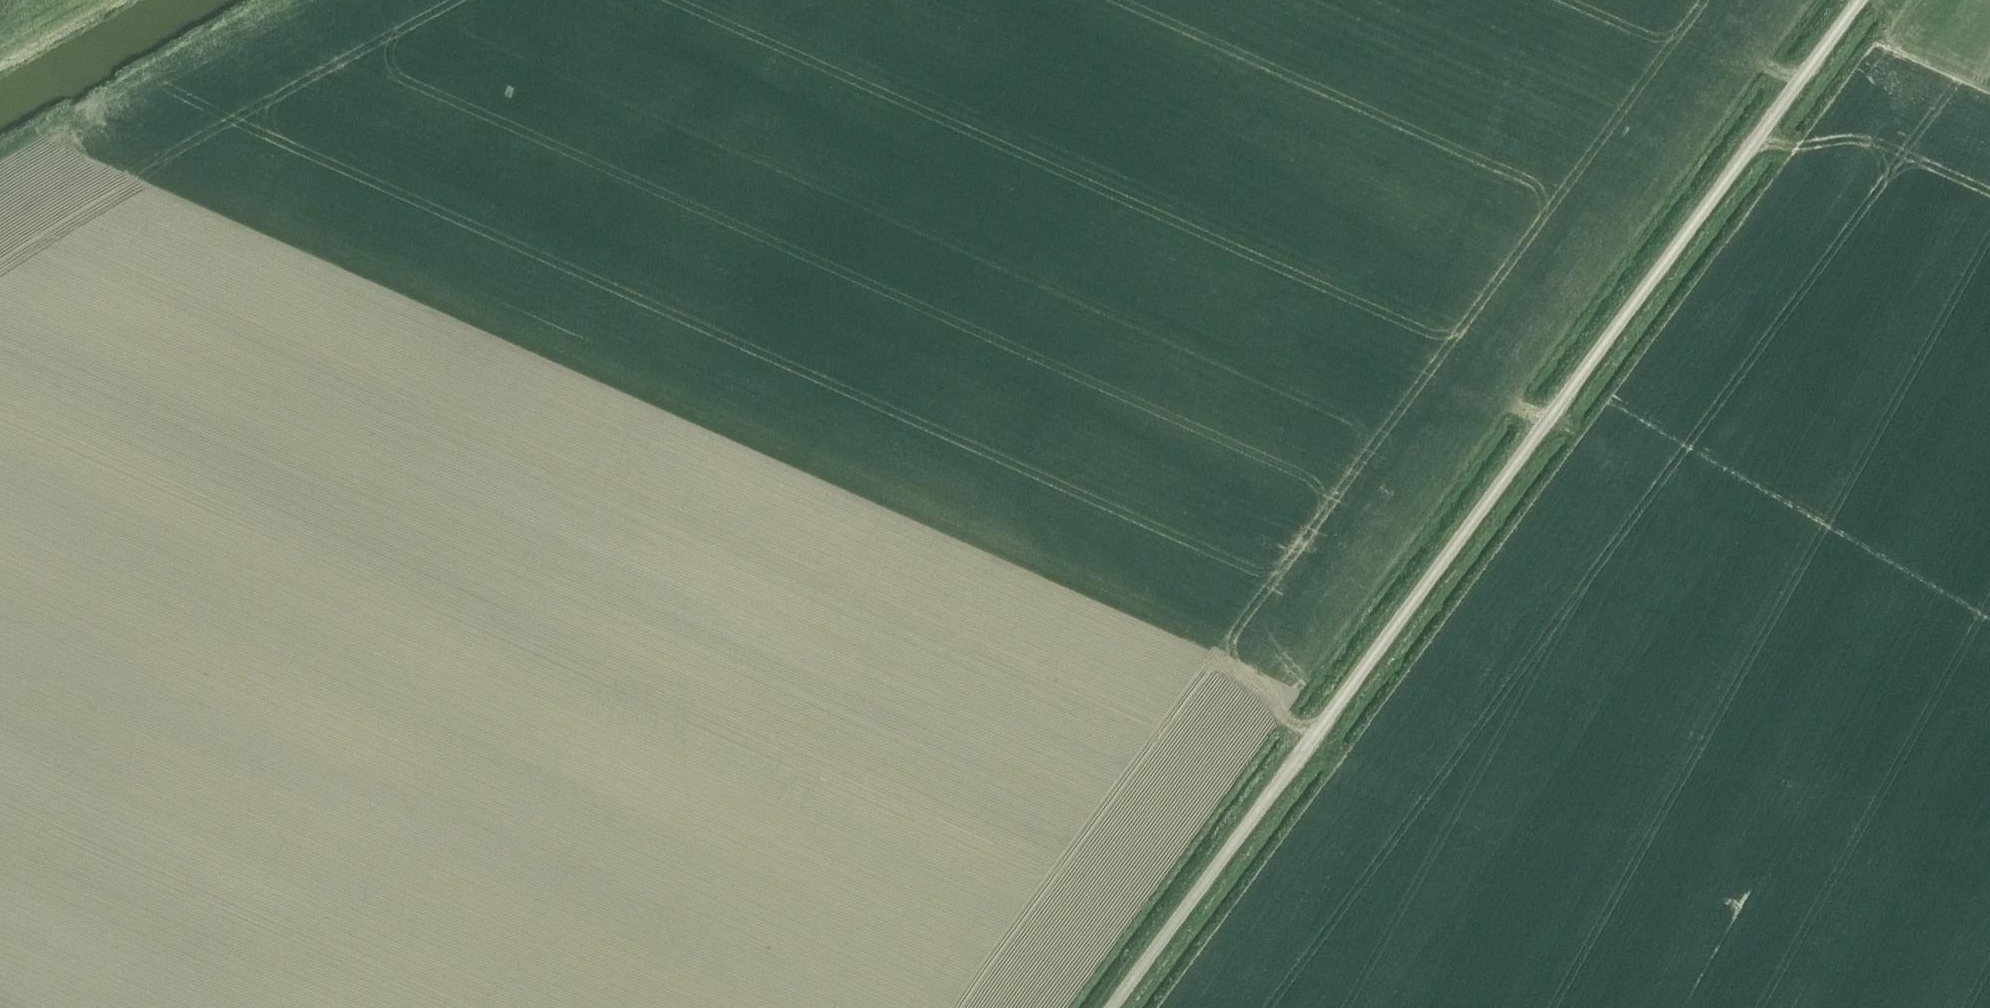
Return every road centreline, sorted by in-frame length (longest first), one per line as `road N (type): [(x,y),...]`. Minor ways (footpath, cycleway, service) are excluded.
road 1 (unclassified): [(1108,1007),(1856,0)]

